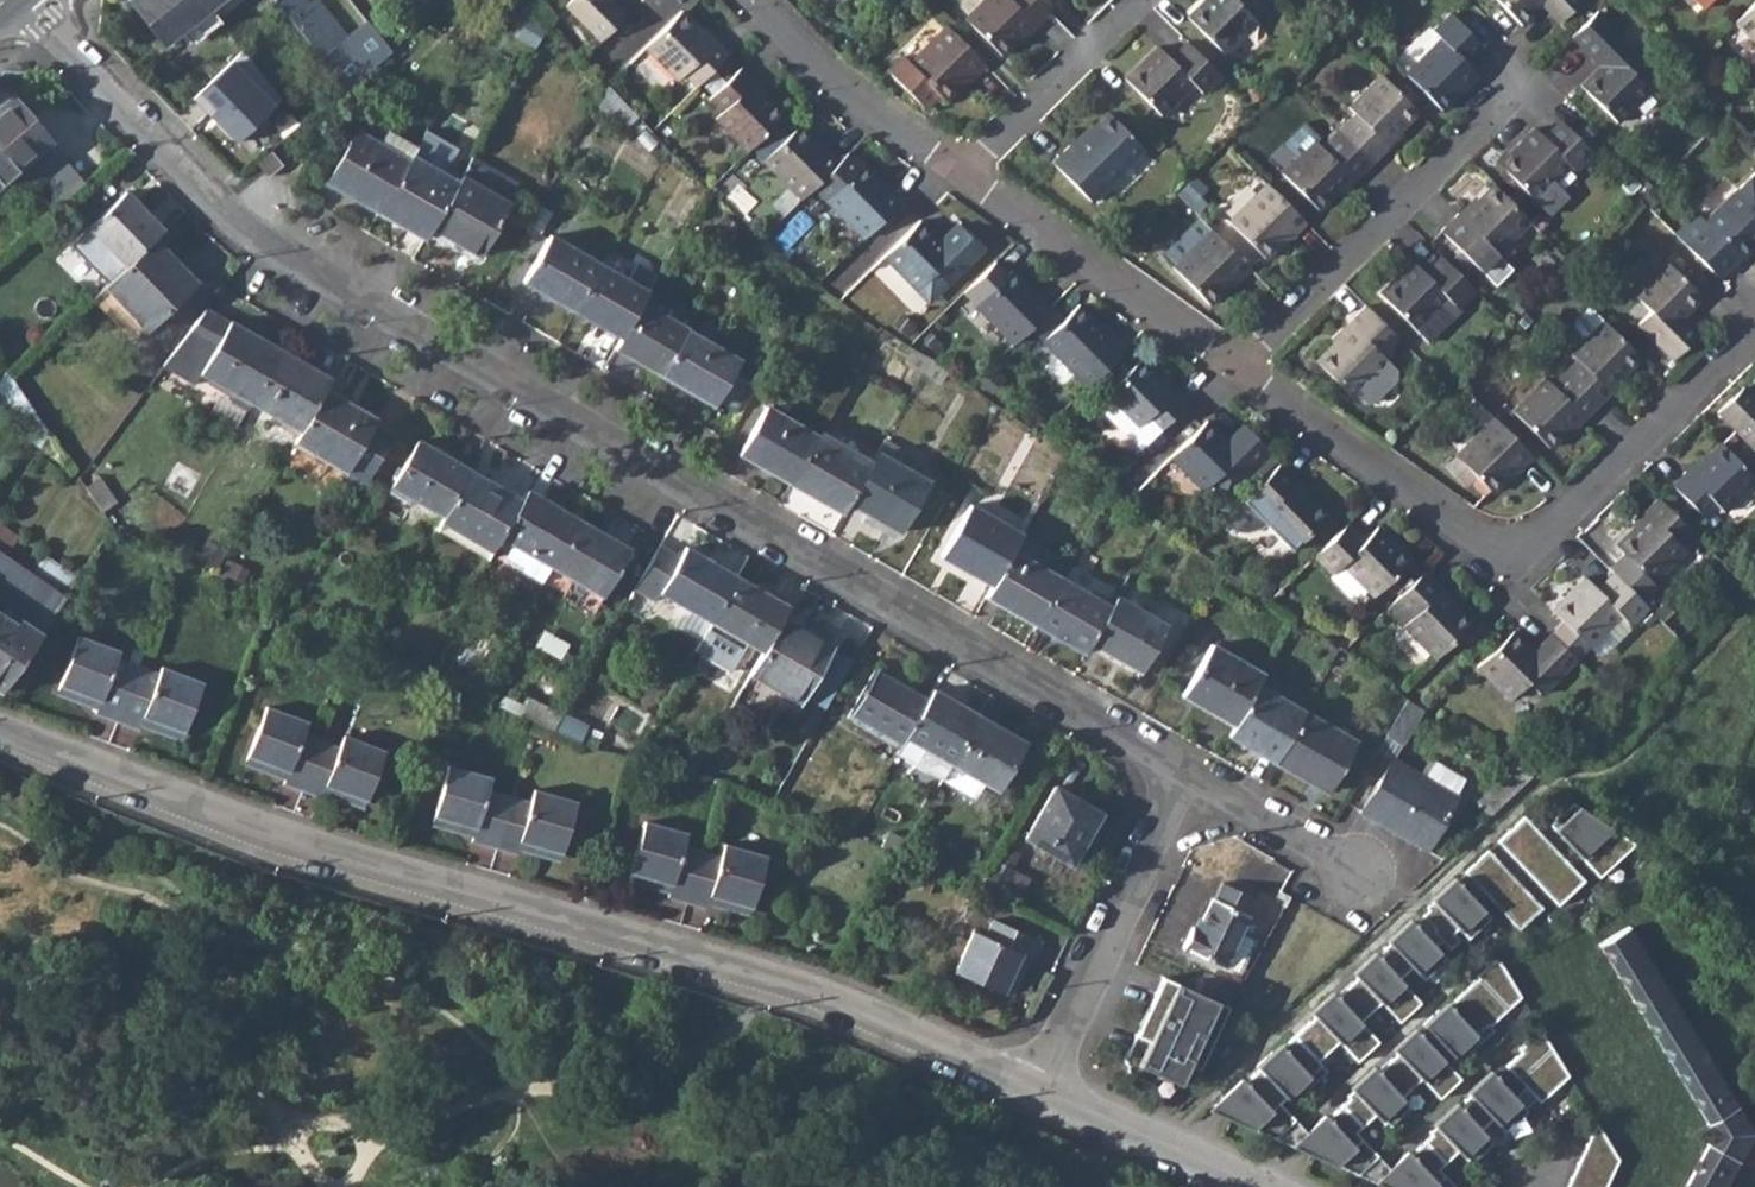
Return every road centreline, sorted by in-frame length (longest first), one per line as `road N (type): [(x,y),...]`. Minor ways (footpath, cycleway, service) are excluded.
road 1 (residential): [(26,0),(223,209),(1178,776)]
road 2 (residential): [(0,728),(300,842),(780,982),(1040,1097)]
road 3 (residential): [(1754,331),(1546,538),(1504,546),(1456,526),(1233,368)]
road 4 (residential): [(1233,368),(1517,91)]
road 5 (residential): [(1040,1097),(1178,776)]
road 6 (residential): [(1233,368),(963,177)]
road 7 (residential): [(963,177),(827,71),(757,0)]
road 8 (residential): [(963,177),(1143,0)]
road 9 (residential): [(1040,1097),(1245,1186)]
road 10 (residential): [(1178,776),(1370,884)]

